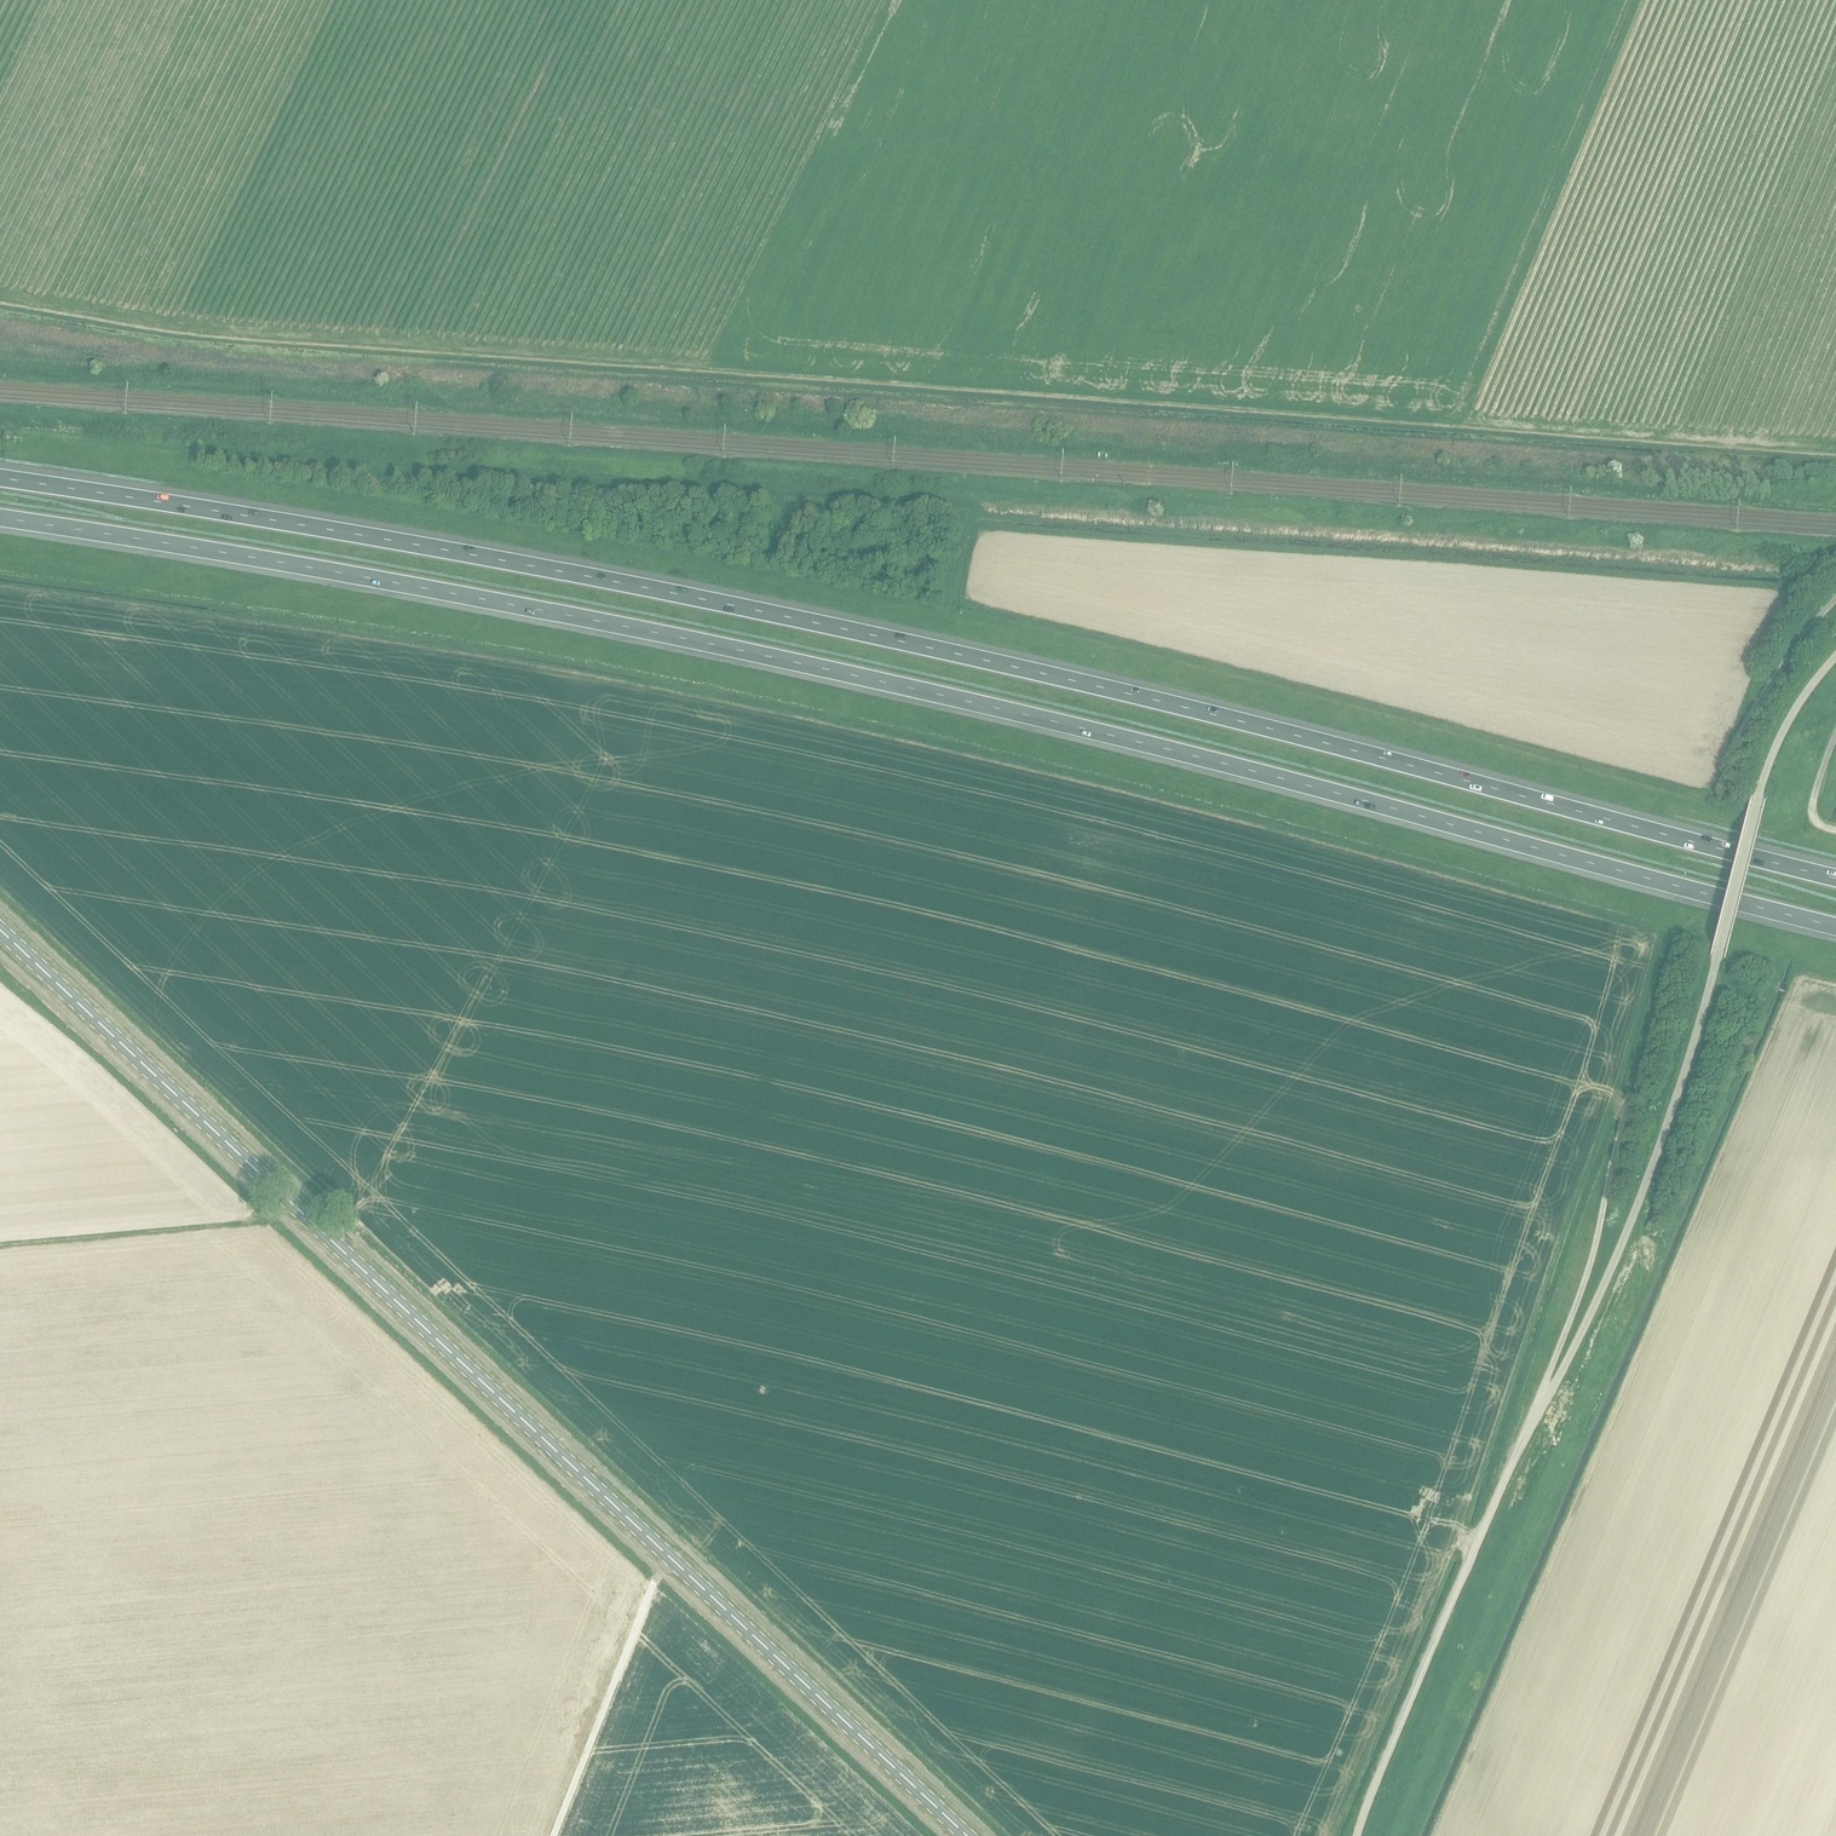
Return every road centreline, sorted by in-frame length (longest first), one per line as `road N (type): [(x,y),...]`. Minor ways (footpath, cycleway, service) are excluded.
road 1 (motorway): [(0,515),(445,590),(860,677),(1192,754),(1835,924)]
road 2 (motorway): [(1835,875),(1192,708),(863,632),(406,542),(0,476)]
road 3 (secondary): [(965,1835),(0,931)]
road 4 (unclassified): [(1357,1835),(1452,1595),(1603,1291),(1678,1091),(1766,773),(1794,711),(1835,655)]
road 5 (track): [(1714,783),(1784,663),(1835,599)]

